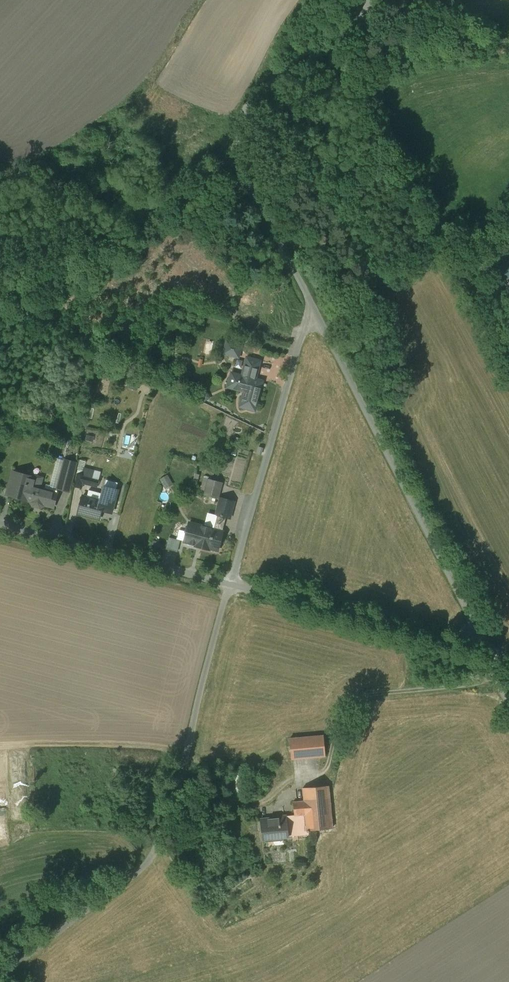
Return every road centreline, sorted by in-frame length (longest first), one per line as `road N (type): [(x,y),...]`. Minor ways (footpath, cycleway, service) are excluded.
road 1 (unclassified): [(315,308),(248,173),(242,122),(256,92),(342,38),(369,0)]
road 2 (unclassified): [(485,650),(315,308)]
road 3 (unclassified): [(232,586),(315,308)]
road 4 (unclassified): [(232,586),(485,650)]
road 5 (unclassified): [(0,525),(232,586)]
road 6 (track): [(496,671),(469,686),(353,702),(324,773)]

